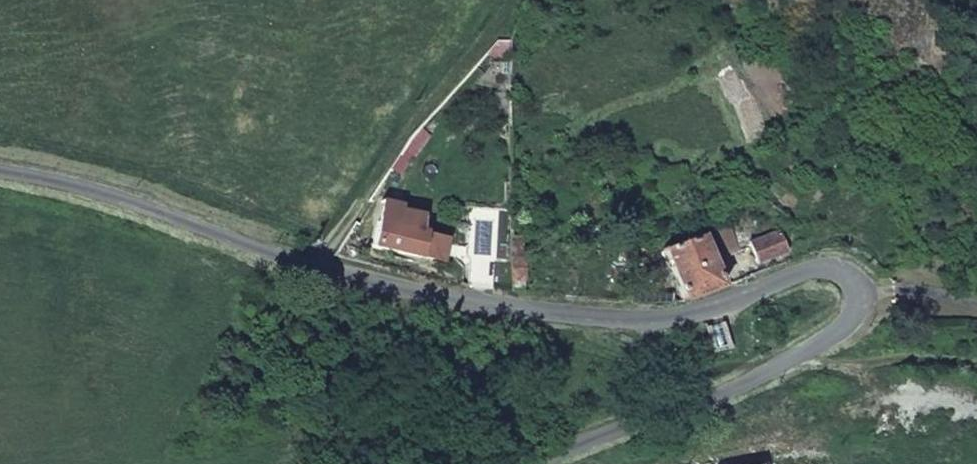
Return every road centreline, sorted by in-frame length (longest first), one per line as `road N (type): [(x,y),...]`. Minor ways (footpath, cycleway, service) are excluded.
road 1 (unclassified): [(0,173),(187,216),(323,265),(477,303),(601,315),(685,313),(832,257),(857,261),(867,275),(857,308),(773,367),(573,435),(533,463)]
road 2 (track): [(504,0),(492,26),(405,130),(323,265)]

